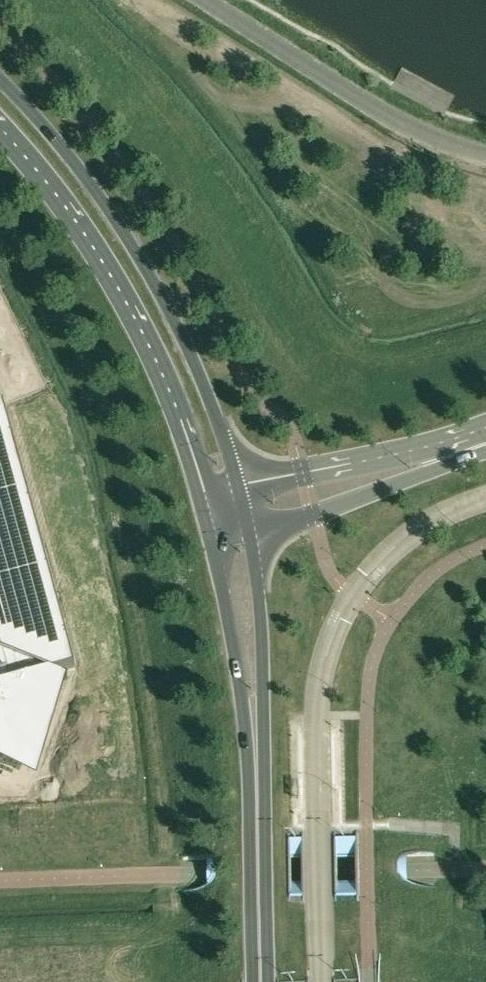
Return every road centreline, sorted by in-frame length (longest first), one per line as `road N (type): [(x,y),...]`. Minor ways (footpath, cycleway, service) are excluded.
road 1 (tertiary): [(241,489),(192,357),(144,266),(78,167),(0,79)]
road 2 (tertiary): [(0,137),(119,302),(168,405),(200,500)]
road 3 (tertiary): [(485,431),(241,489)]
road 4 (tertiary): [(250,529),(314,514),(485,448)]
road 5 (tertiary): [(256,766),(263,648),(250,529)]
road 6 (tertiary): [(209,539),(256,766)]
road 7 (tertiary): [(256,766),(260,981)]

